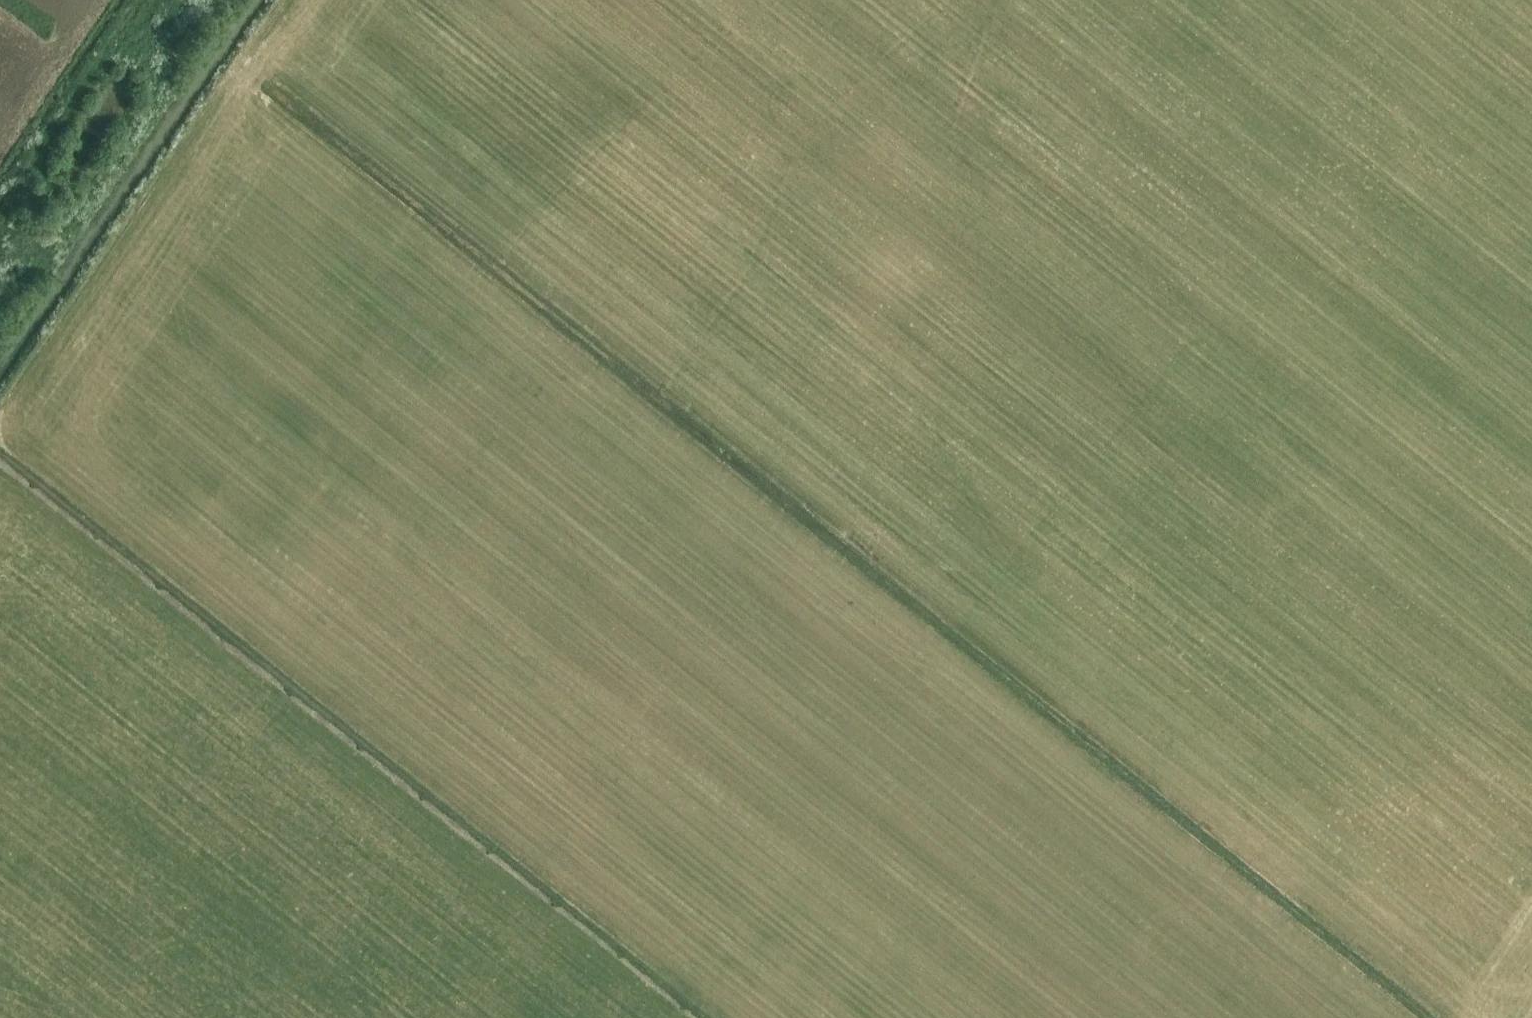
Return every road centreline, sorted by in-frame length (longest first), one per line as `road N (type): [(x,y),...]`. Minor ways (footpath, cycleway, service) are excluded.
road 1 (track): [(303,0),(0,417)]

